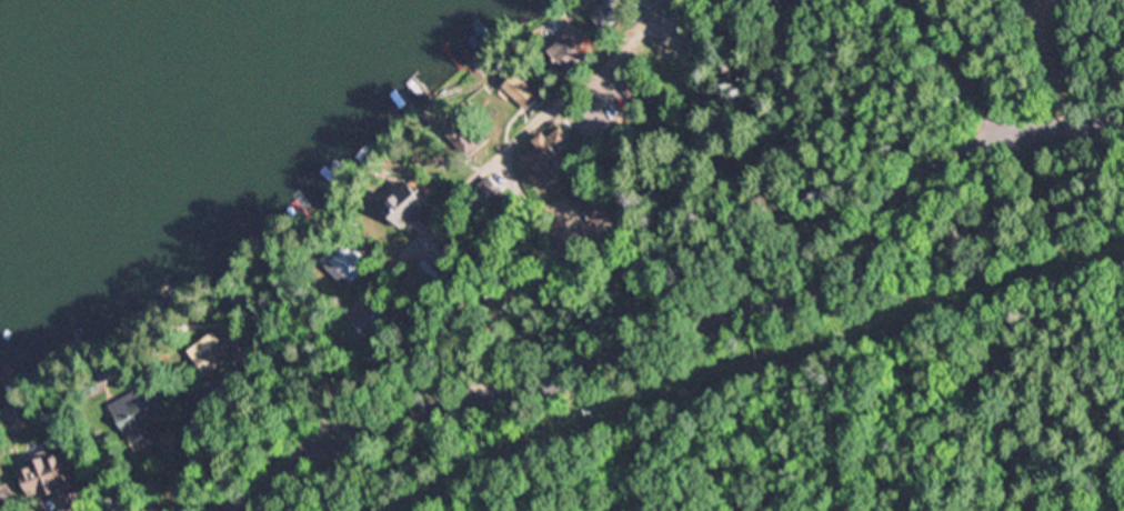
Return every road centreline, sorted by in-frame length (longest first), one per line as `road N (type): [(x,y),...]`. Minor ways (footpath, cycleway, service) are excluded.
road 1 (tertiary): [(259,510),(303,460),(352,430),(532,391),(682,327),(812,299),(846,272),(909,187),(945,161),(1032,130),(1123,125)]
road 2 (residential): [(330,441),(332,370),(350,321),(462,190),(628,63),(743,0)]
road 3 (residential): [(865,0),(942,163)]
road 4 (residential): [(1066,124),(1106,0)]

